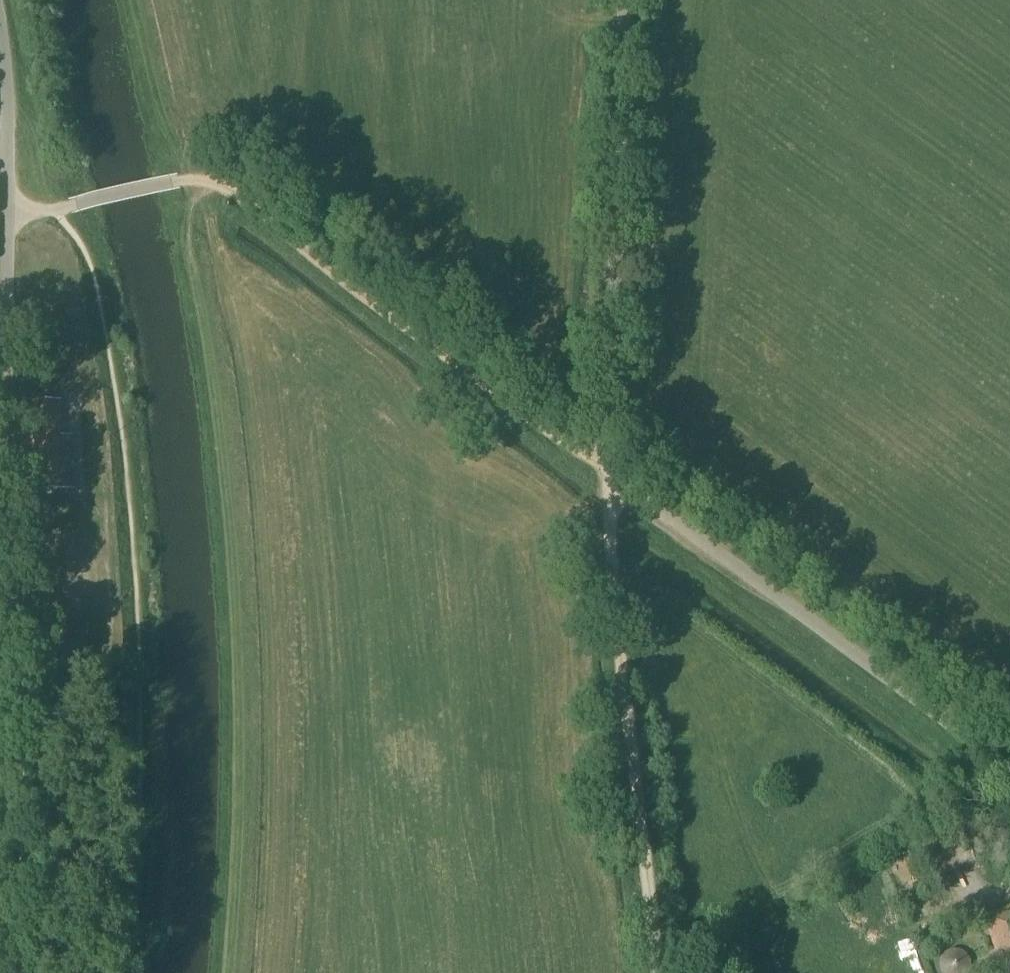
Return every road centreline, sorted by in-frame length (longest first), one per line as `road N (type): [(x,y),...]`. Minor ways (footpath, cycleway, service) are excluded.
road 1 (track): [(655,972),(614,629),(616,478),(384,322),(247,202),(184,184)]
road 2 (unclassified): [(1009,786),(616,478),(609,426),(616,0)]
road 3 (track): [(225,972),(237,877),(237,665),(228,543),(186,271),(186,230),(206,185)]
road 4 (track): [(8,222),(20,972)]
road 5 (unclassified): [(81,208),(8,222),(0,42)]

